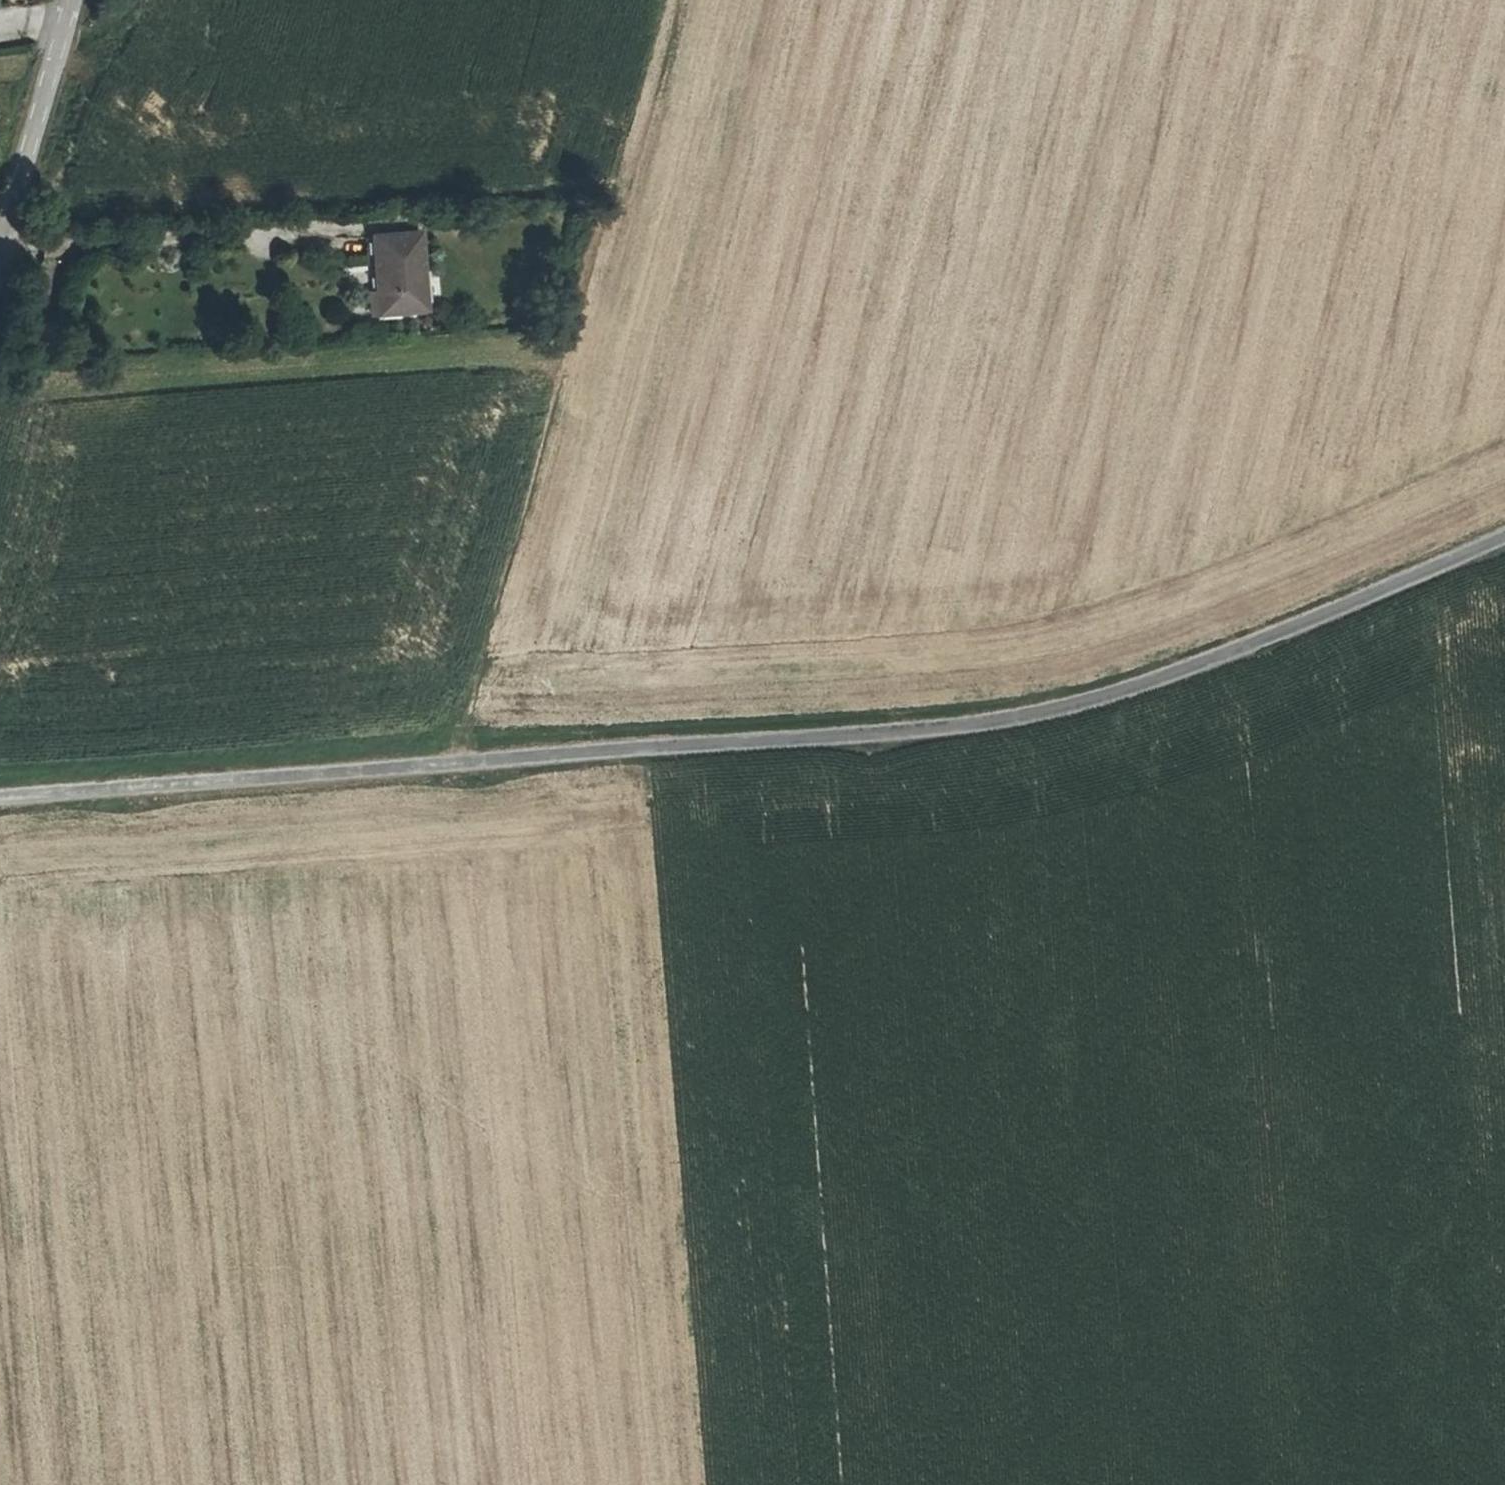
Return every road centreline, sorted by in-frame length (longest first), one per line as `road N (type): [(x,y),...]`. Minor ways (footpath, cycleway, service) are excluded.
road 1 (unclassified): [(0,793),(840,737),(1038,714),(1133,691),(1504,537)]
road 2 (residential): [(0,246),(71,0)]

